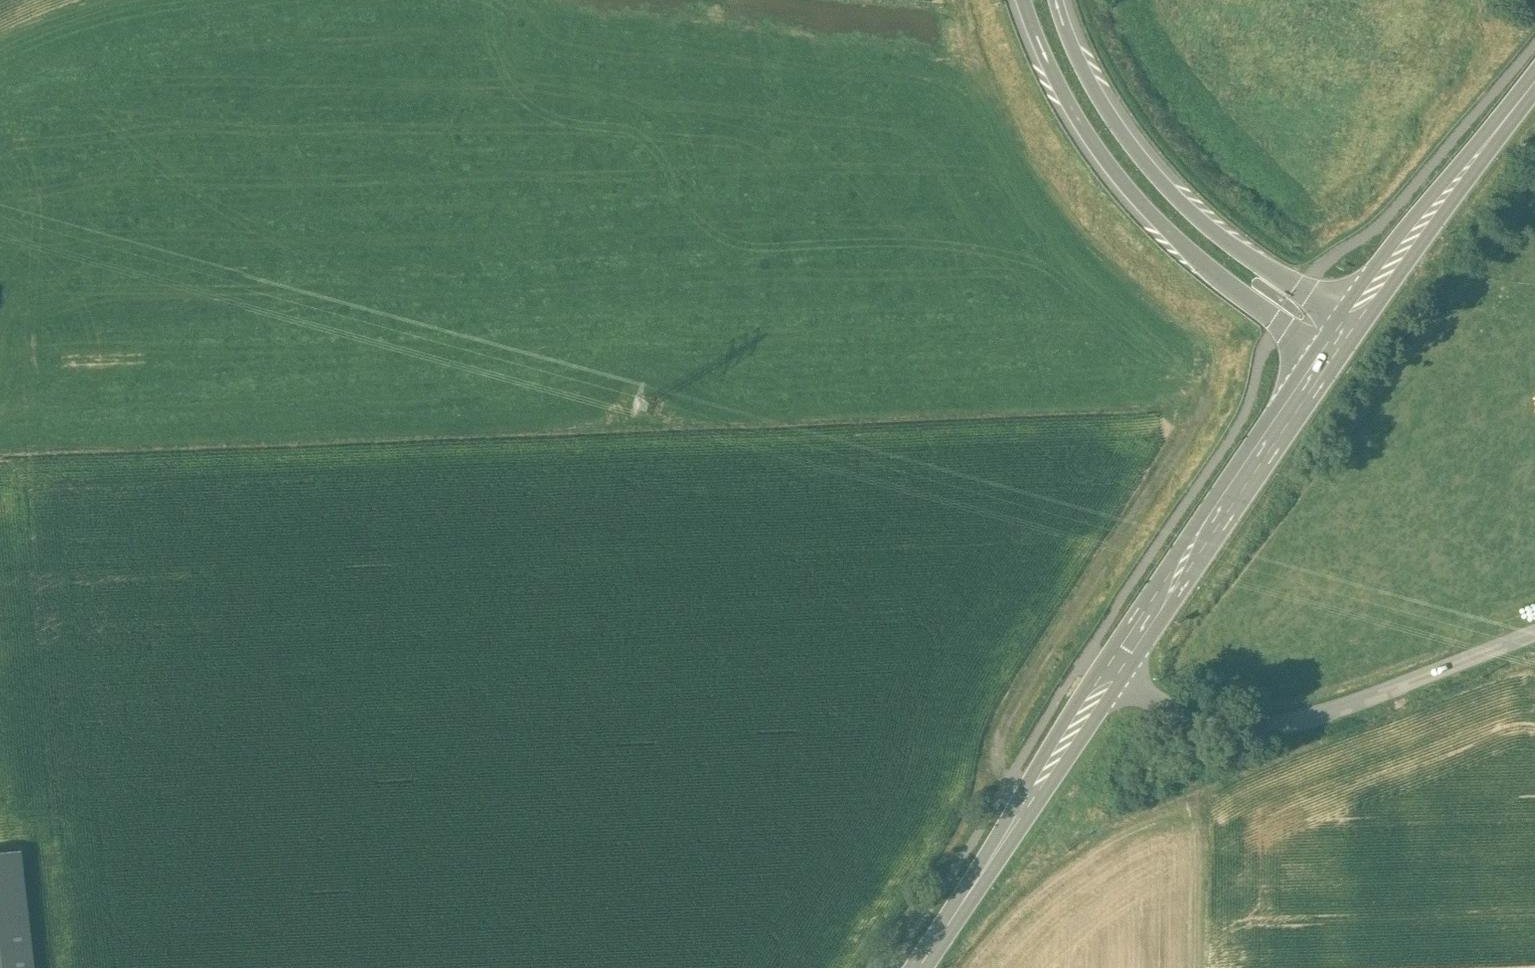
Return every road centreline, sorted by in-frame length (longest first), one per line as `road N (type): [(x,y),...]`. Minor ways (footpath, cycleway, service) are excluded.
road 1 (motorway): [(1024,0),(1064,94),(1142,206),(1325,362)]
road 2 (track): [(1204,407),(993,753),(1000,794),(1023,810)]
road 3 (motorway): [(1352,322),(1225,244),(1177,202),(1092,87),(1057,0)]
road 4 (unclassified): [(1534,632),(1323,714),(1268,724),(1219,726),(1170,709),(1115,673)]
road 5 (secondary): [(1115,673),(1325,362)]
road 6 (secondary): [(918,967),(1115,673)]
road 7 (secondary): [(1352,322),(1534,87)]

